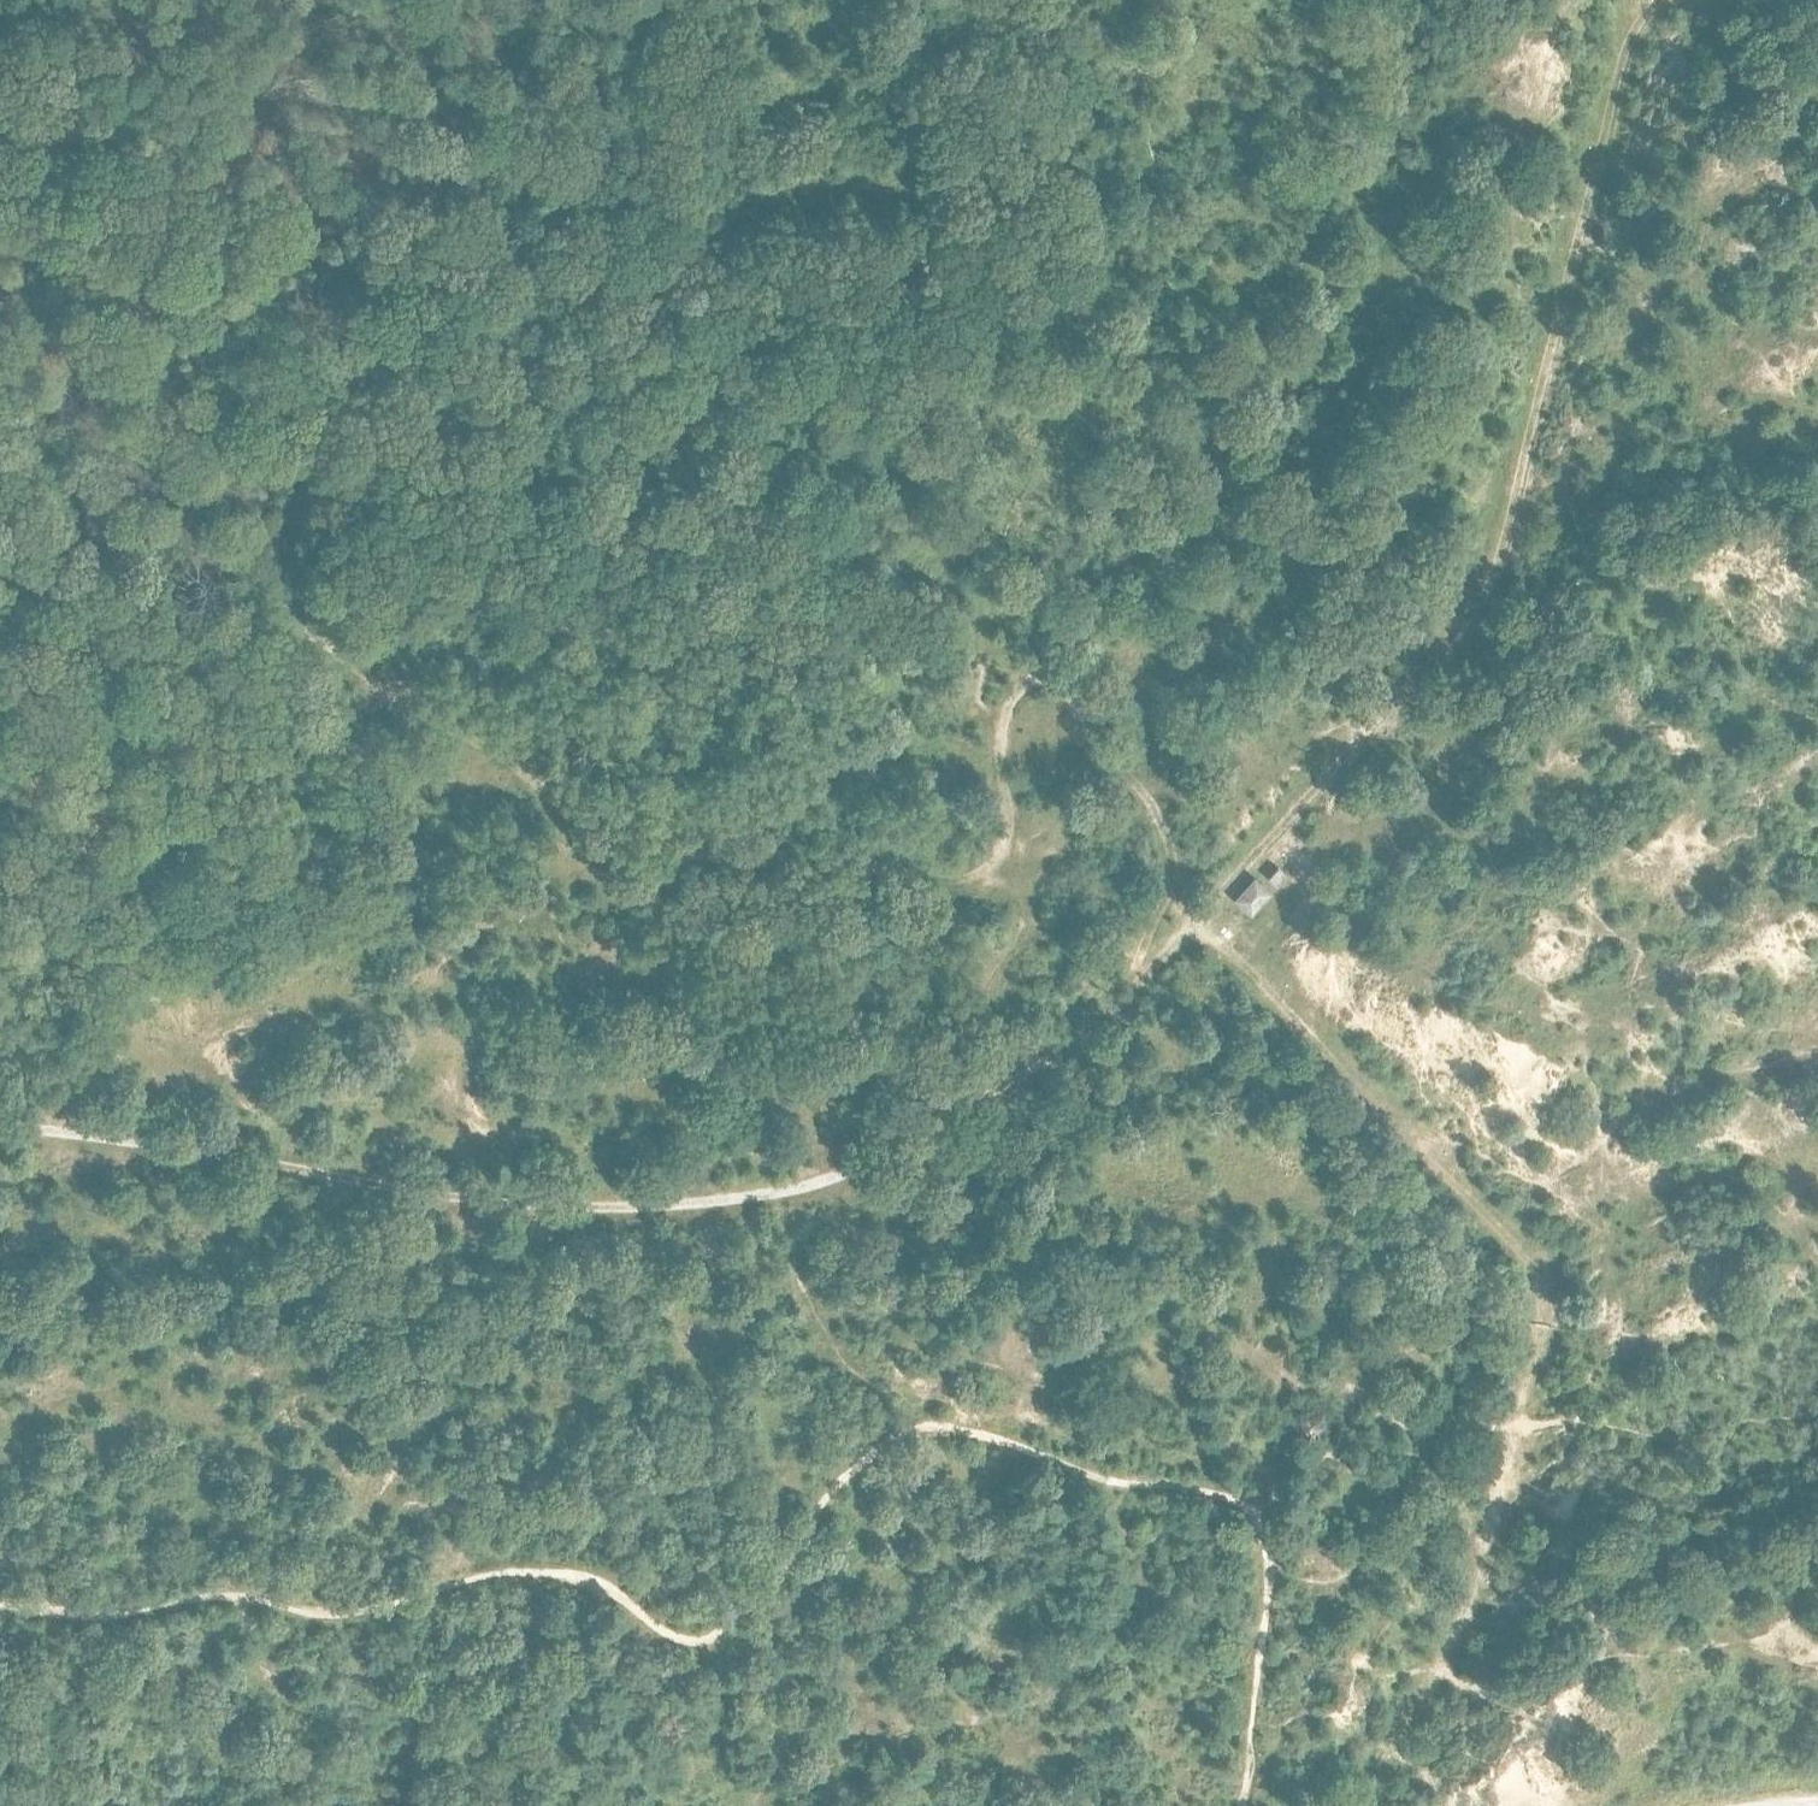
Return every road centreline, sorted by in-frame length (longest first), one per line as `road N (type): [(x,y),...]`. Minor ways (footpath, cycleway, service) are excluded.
road 1 (track): [(0,1131),(137,1141),(550,1205),(776,1193),(934,1130),(1076,1038),(1207,914)]
road 2 (track): [(1336,1805),(1391,1745),(1509,1459),(1533,1268),(1436,1135),(1207,914)]
road 3 (track): [(1207,914),(1481,605),(1634,27),(1655,0)]
road 4 (track): [(0,1610),(108,1618),(241,1596),(340,1621),(484,1575),(538,1570),(585,1578),(674,1640),(693,1644),(714,1637),(792,1557),(829,1492),(915,1425)]

